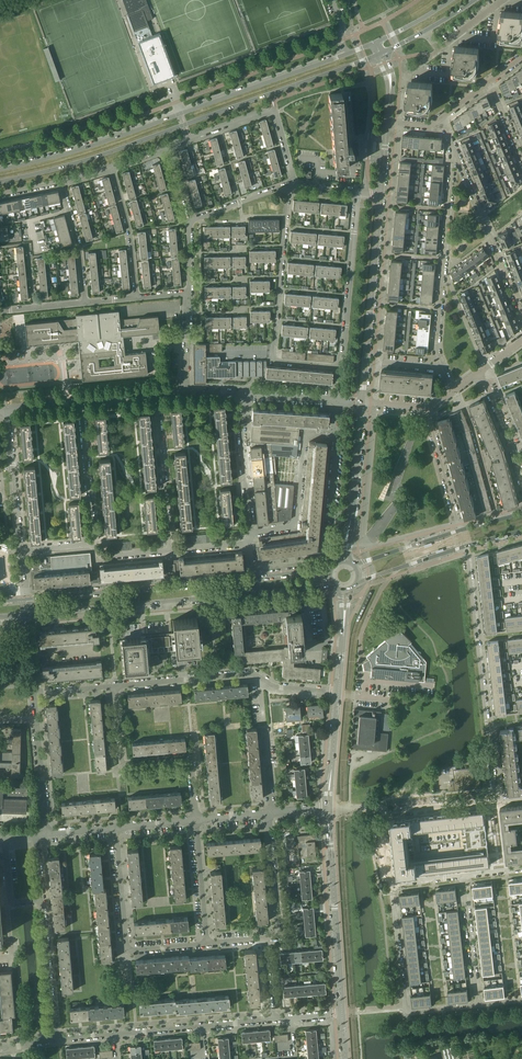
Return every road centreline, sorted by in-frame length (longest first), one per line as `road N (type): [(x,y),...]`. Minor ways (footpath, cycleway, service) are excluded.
road 1 (secondary): [(0,181),(108,153),(380,53)]
road 2 (secondary): [(375,43),(104,142),(0,169)]
road 3 (residential): [(495,801),(466,546)]
road 4 (residential): [(454,392),(436,343),(454,149)]
road 5 (residential): [(342,368),(274,362),(288,185)]
road 6 (residential): [(114,687),(252,673),(274,686),(338,694)]
road 7 (secondary): [(27,615),(253,594)]
road 8 (tertiary): [(362,403),(380,195)]
road 9 (residential): [(196,819),(190,759),(122,766),(114,687)]
road 10 (tertiary): [(341,1012),(327,808)]
road 11 (residential): [(207,944),(126,948),(116,827)]
road 12 (residential): [(391,884),(410,1013),(478,1006)]
road 13 (residential): [(342,368),(358,191)]
road 14 (residential): [(521,313),(454,149)]
road 15 (residential): [(250,533),(294,527),(304,435),(335,436)]
road 16 (residential): [(170,551),(156,395)]
road 17 (secondary): [(252,578),(97,592)]
road 18 (residential): [(93,544),(82,402)]
road 19 (residential): [(47,833),(34,693)]
road 20 (residential): [(55,1039),(41,900)]
road 21 (residential): [(21,550),(8,411)]
road 22 (residential): [(250,533),(245,395)]
road 23 (residential): [(265,939),(279,934),(267,813)]
road 24 (tertiary): [(347,535),(362,403)]
road 25 (residential): [(137,297),(113,167)]
road 26 (residential): [(478,1006),(462,876)]
road 27 (residential): [(459,531),(427,409)]
road 28 (residential): [(207,944),(196,819)]
road 29 (residential): [(87,302),(61,182)]

